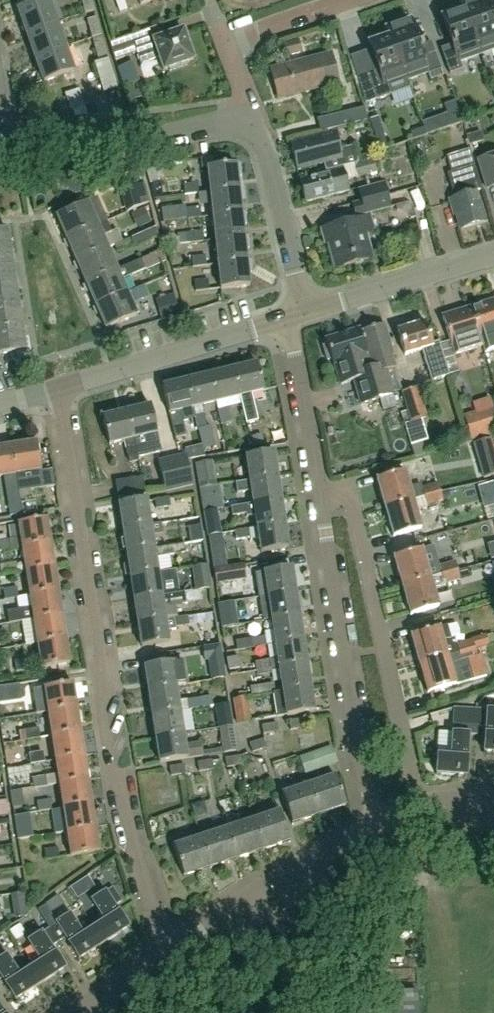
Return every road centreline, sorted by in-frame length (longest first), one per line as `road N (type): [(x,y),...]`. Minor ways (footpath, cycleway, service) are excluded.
road 1 (residential): [(166,948),(112,776),(57,387)]
road 2 (residential): [(319,494),(341,495),(355,514),(422,805)]
road 3 (residential): [(319,494),(376,822)]
road 4 (residential): [(0,127),(26,148),(49,151),(254,120)]
road 5 (residential): [(166,948),(376,822)]
road 6 (residential): [(57,387),(289,317)]
road 7 (track): [(376,1012),(381,951),(427,863),(408,809)]
road 8 (residential): [(308,311),(254,120)]
road 9 (residential): [(308,311),(493,255)]
road 10 (residential): [(289,317),(319,494)]
road 11 (residential): [(225,42),(339,0)]

